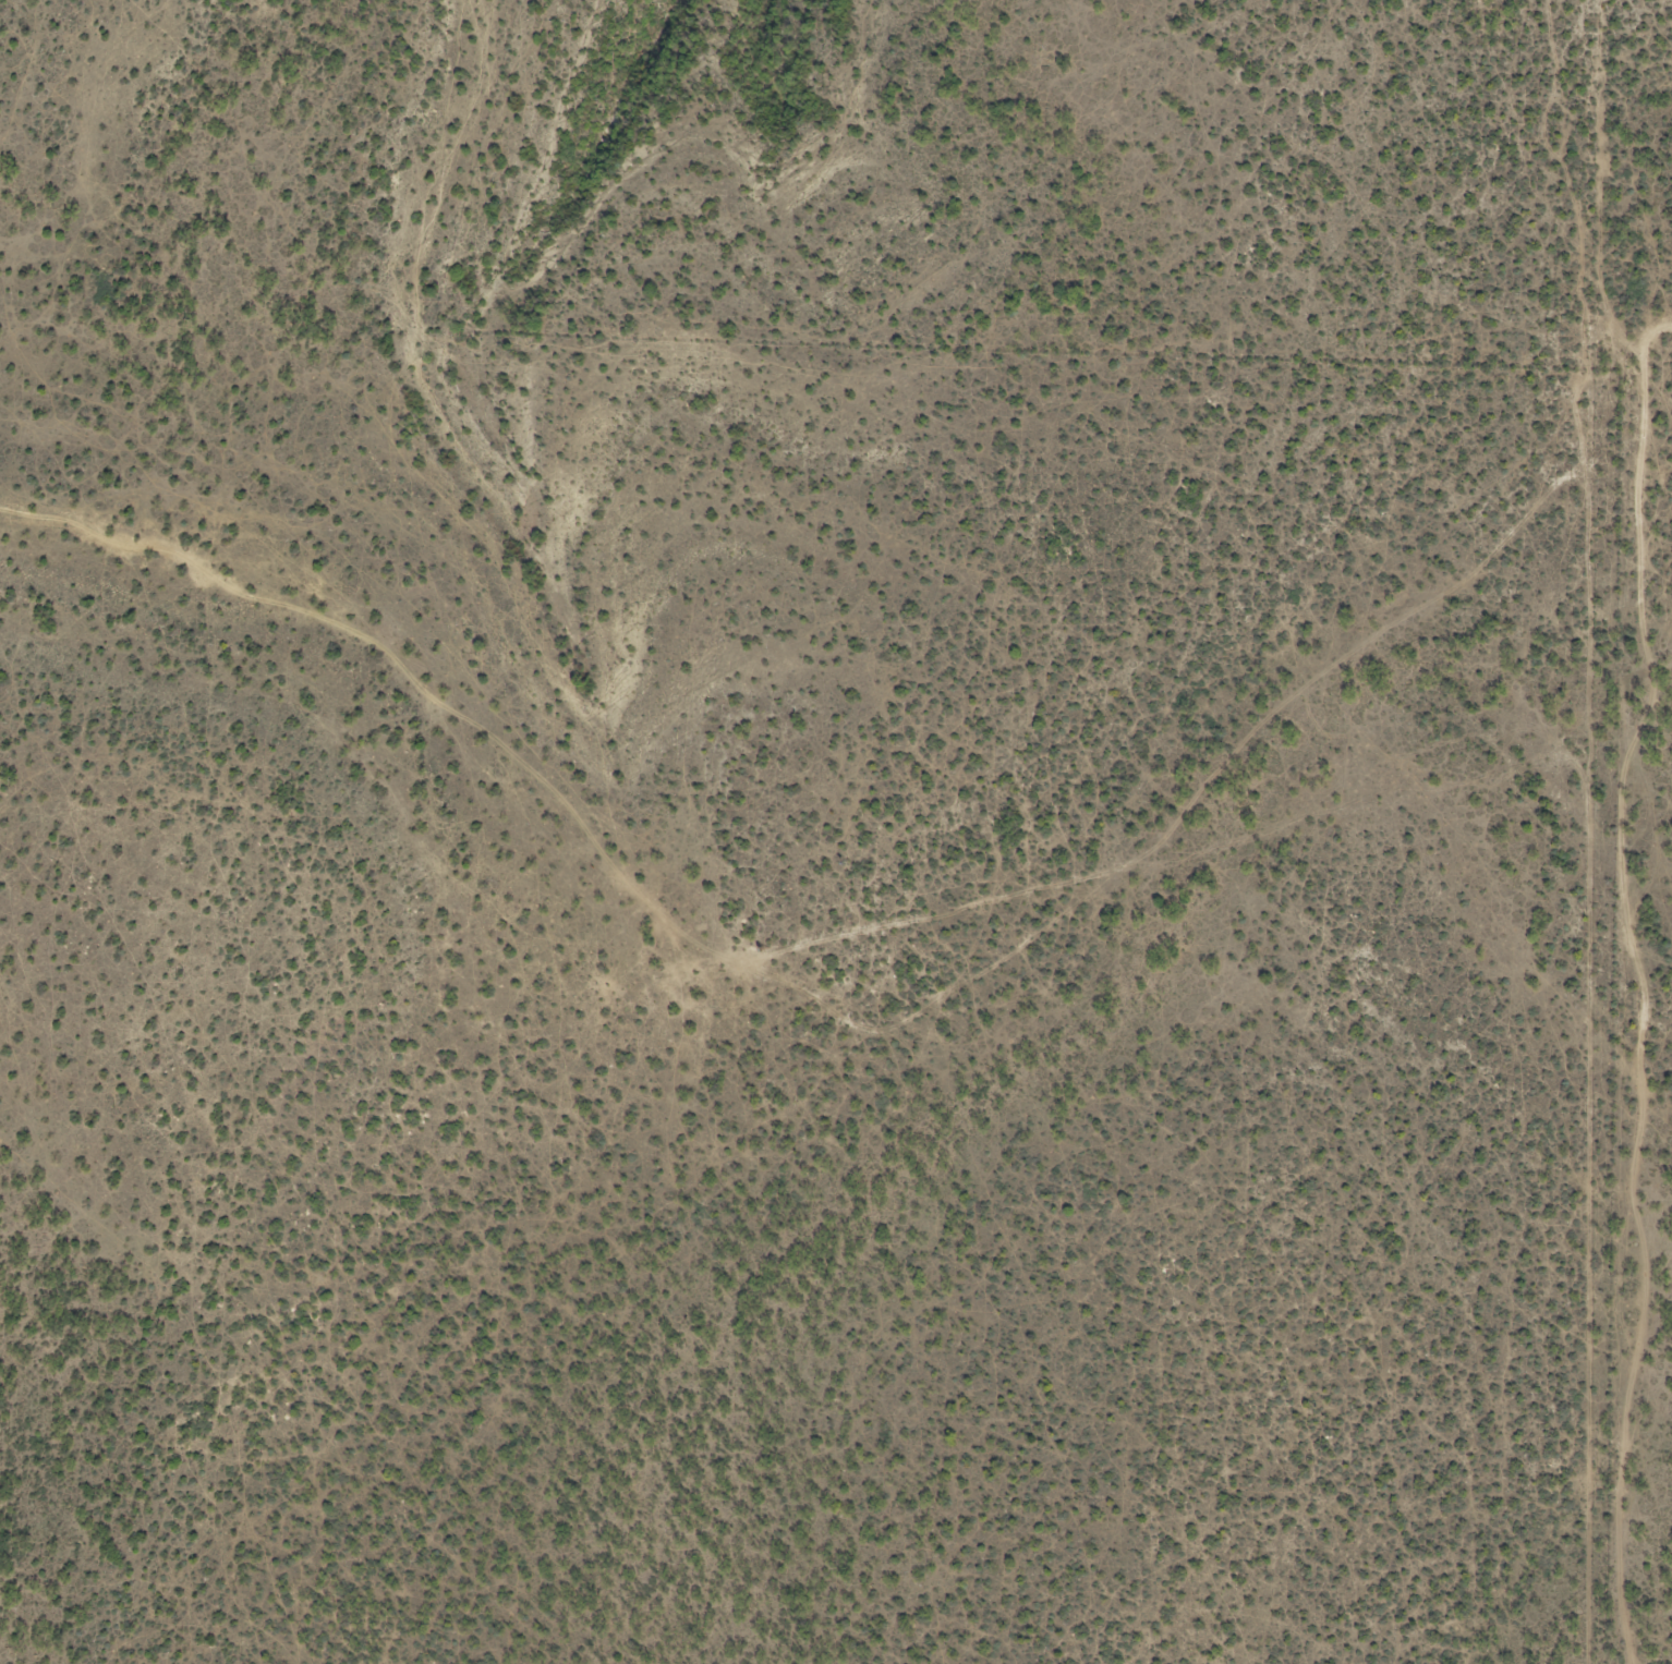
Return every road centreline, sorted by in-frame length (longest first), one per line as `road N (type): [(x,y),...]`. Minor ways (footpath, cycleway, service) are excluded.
road 1 (residential): [(1671,358),(1604,394),(985,968),(909,994),(779,994),(649,923),(361,710),(226,629),(0,552)]

